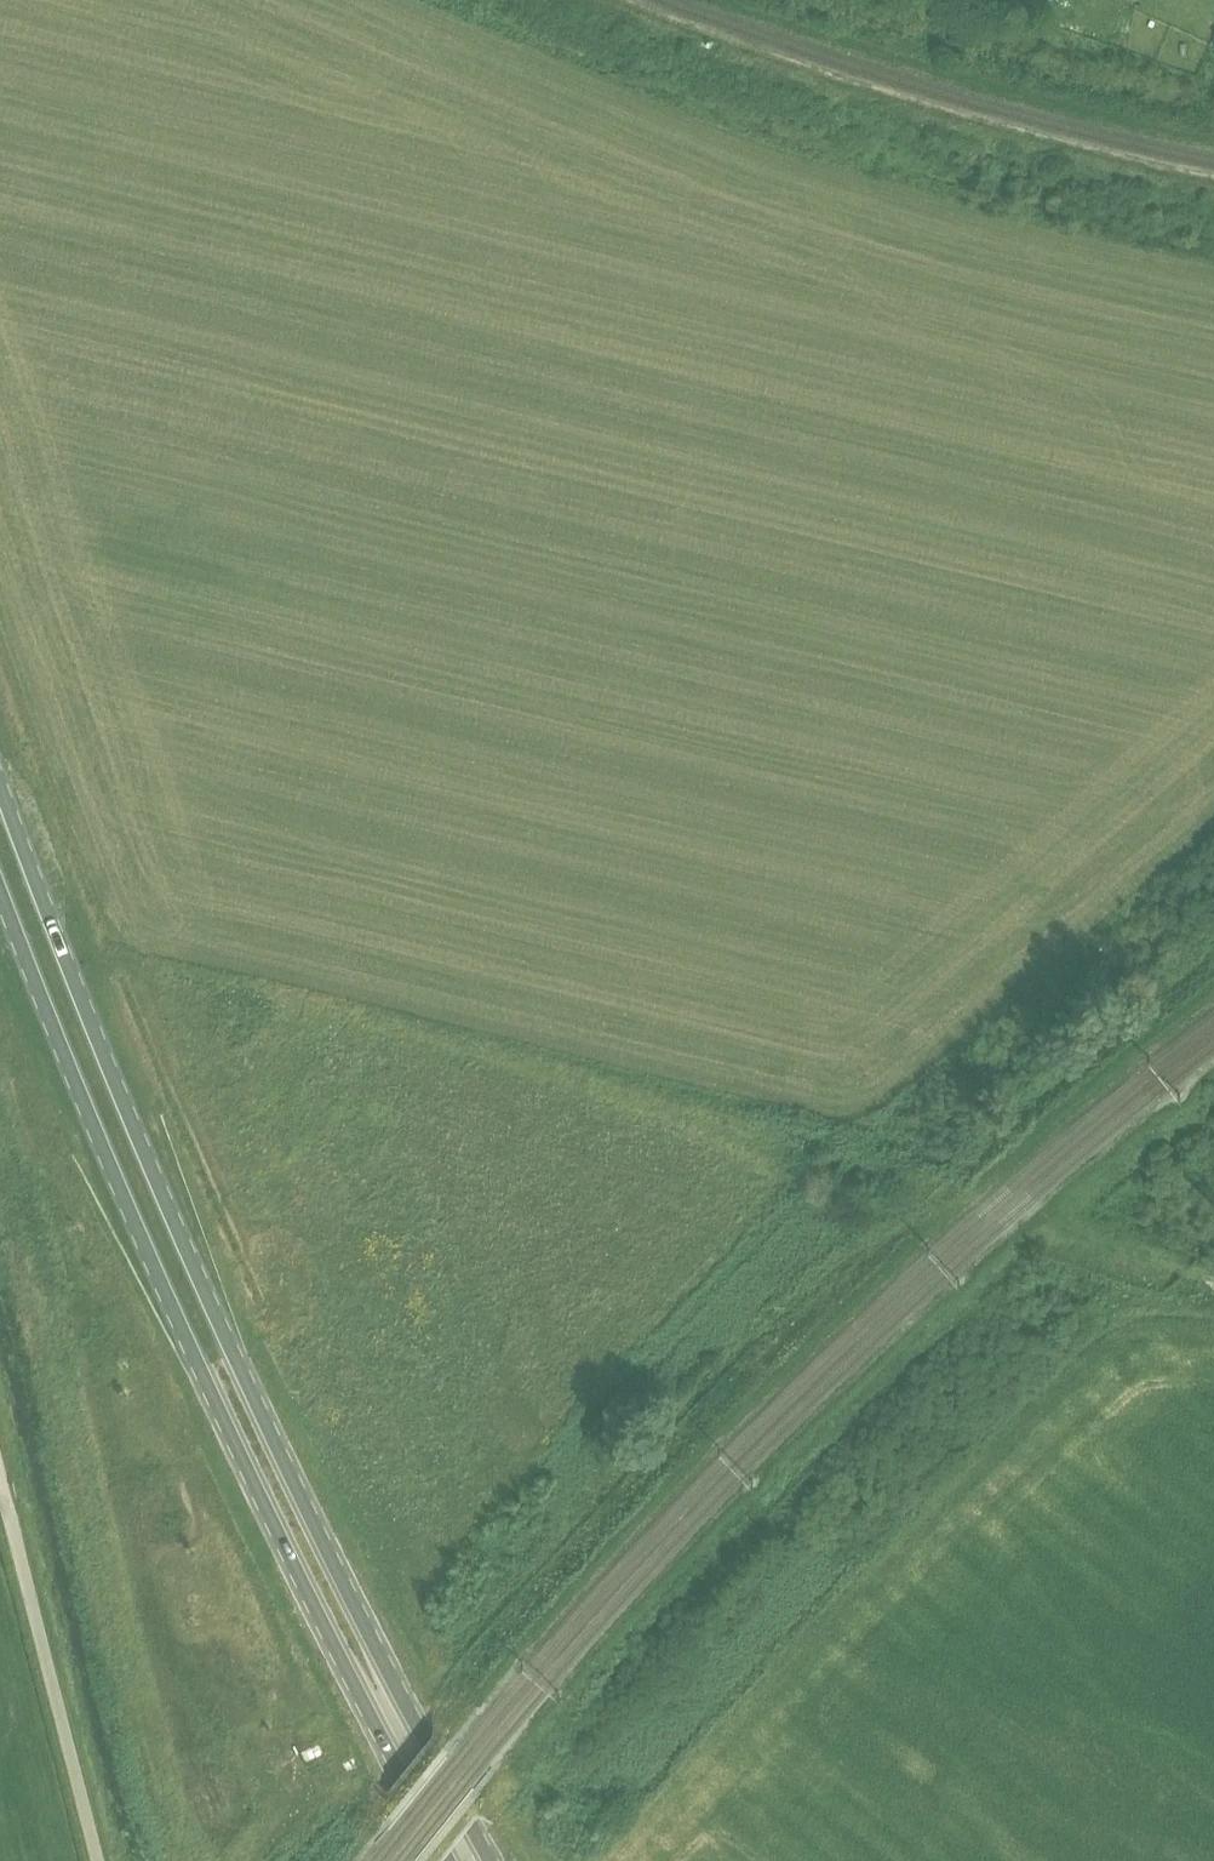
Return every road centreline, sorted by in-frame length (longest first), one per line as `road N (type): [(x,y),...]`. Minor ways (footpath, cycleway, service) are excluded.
road 1 (primary): [(492,1860),(228,1350),(94,1036),(0,782)]
road 2 (primary): [(0,882),(194,1366),(451,1860)]
road 3 (track): [(97,1860),(4,1489)]

